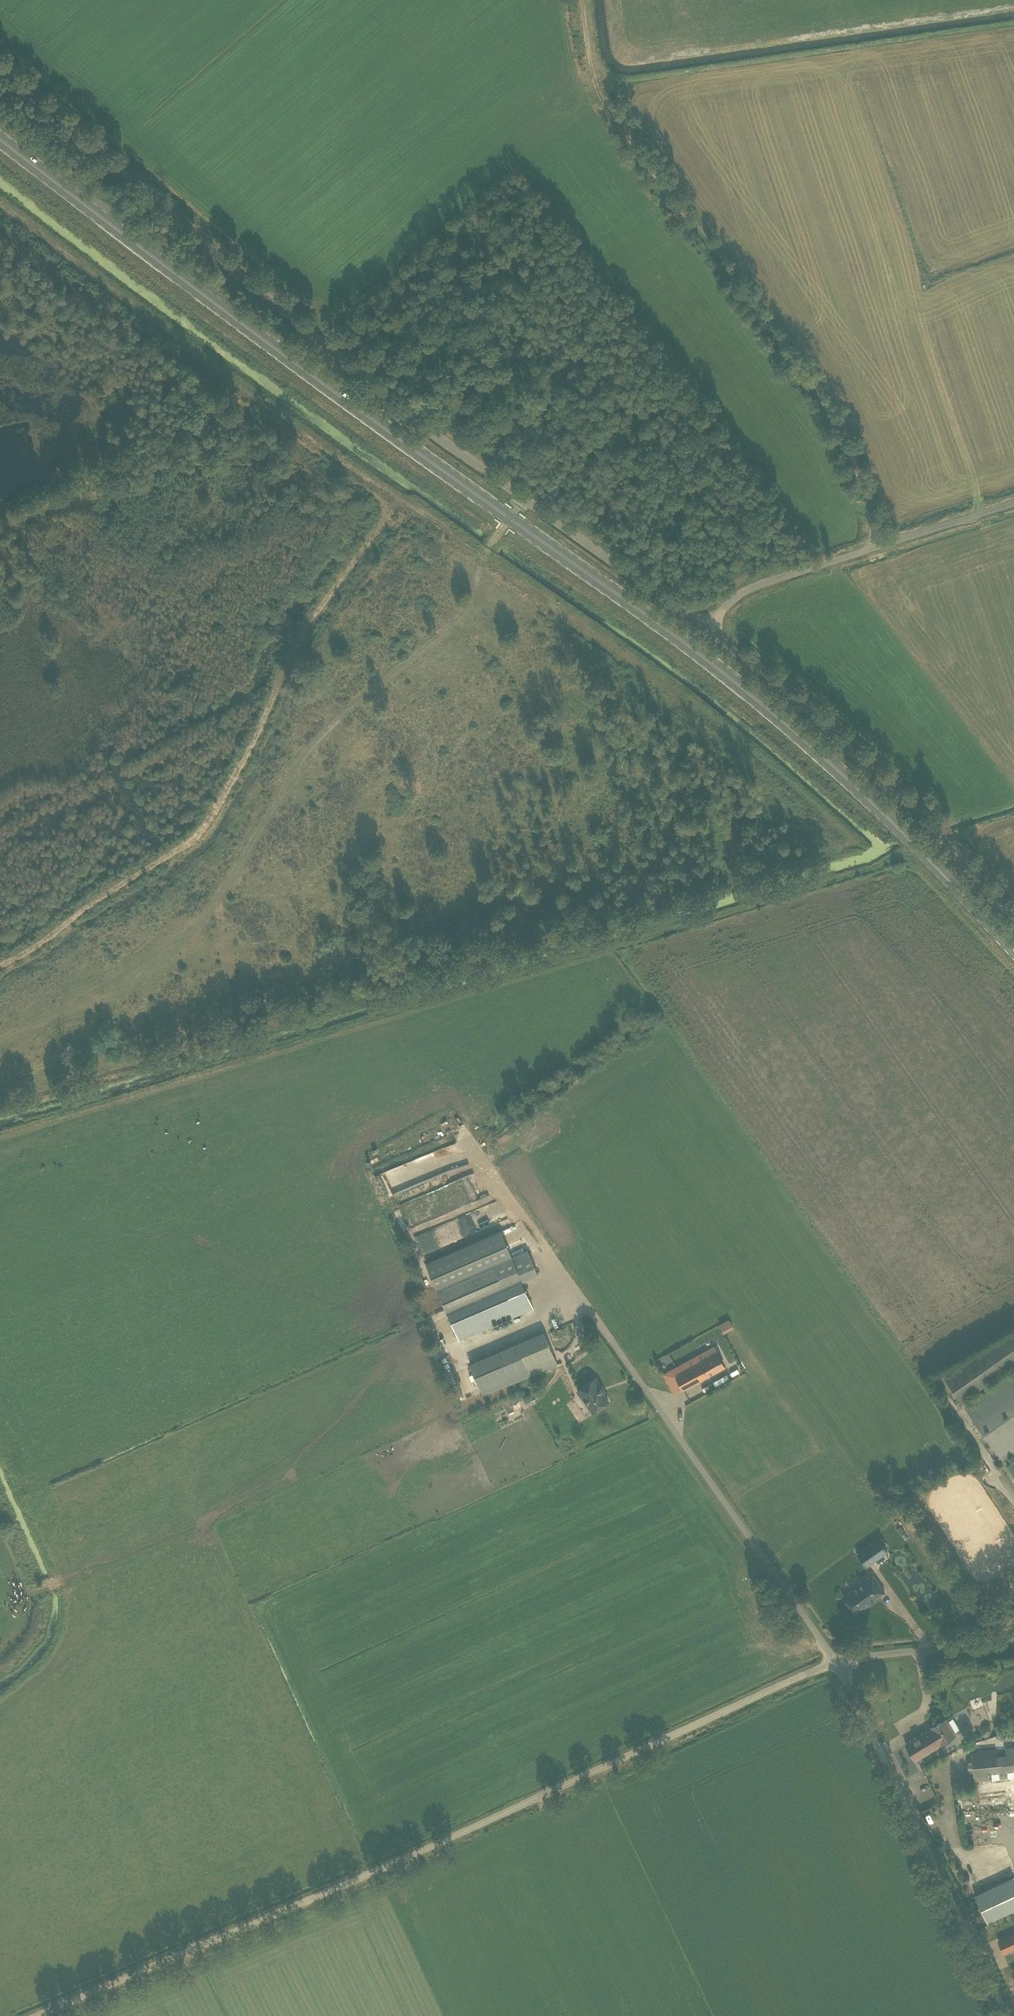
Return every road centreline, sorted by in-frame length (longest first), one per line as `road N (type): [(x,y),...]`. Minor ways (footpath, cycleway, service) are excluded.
road 1 (primary): [(1013,951),(900,830),(760,702),(0,138)]
road 2 (unclassified): [(708,629),(317,340),(0,72)]
road 3 (unclassified): [(41,2015),(836,1662)]
road 4 (unclassified): [(836,1662),(468,1139)]
road 5 (track): [(0,966),(199,833),(265,718),(294,644),(402,498)]
road 6 (track): [(881,545),(839,436),(603,103),(582,0)]
road 7 (track): [(0,523),(243,390),(485,554)]
road 8 (unclassified): [(1013,910),(840,738),(708,629)]
road 9 (unclassified): [(1005,2015),(836,1662)]
road 10 (unclassified): [(708,629),(727,604),(764,583),(1013,502)]
road 11 (track): [(243,390),(0,202)]
road 12 (unclassified): [(836,1662),(1013,1641)]

